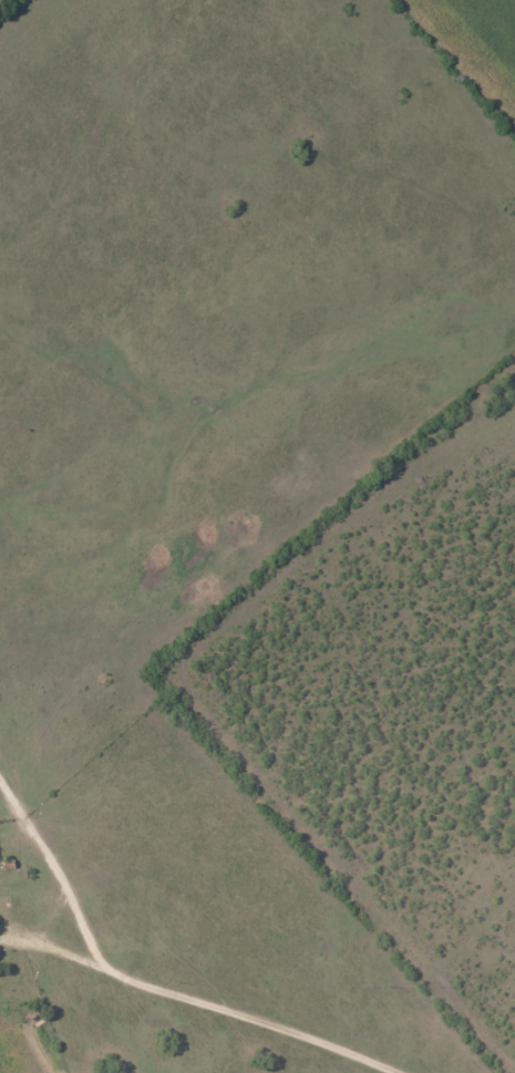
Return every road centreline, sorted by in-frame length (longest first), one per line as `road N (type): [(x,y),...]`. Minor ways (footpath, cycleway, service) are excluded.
road 1 (residential): [(400,1072),(0,939)]
road 2 (track): [(0,786),(104,974)]

